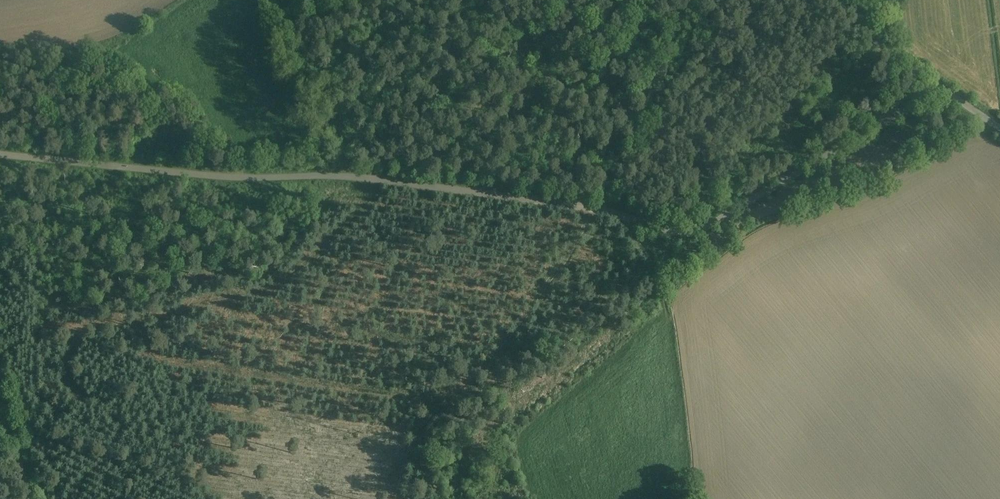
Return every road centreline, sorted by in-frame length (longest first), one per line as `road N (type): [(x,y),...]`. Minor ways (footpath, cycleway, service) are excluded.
road 1 (unclassified): [(941,88),(693,233),(597,209),(345,175),(223,177),(0,147)]
road 2 (unclassified): [(941,88),(828,0)]

